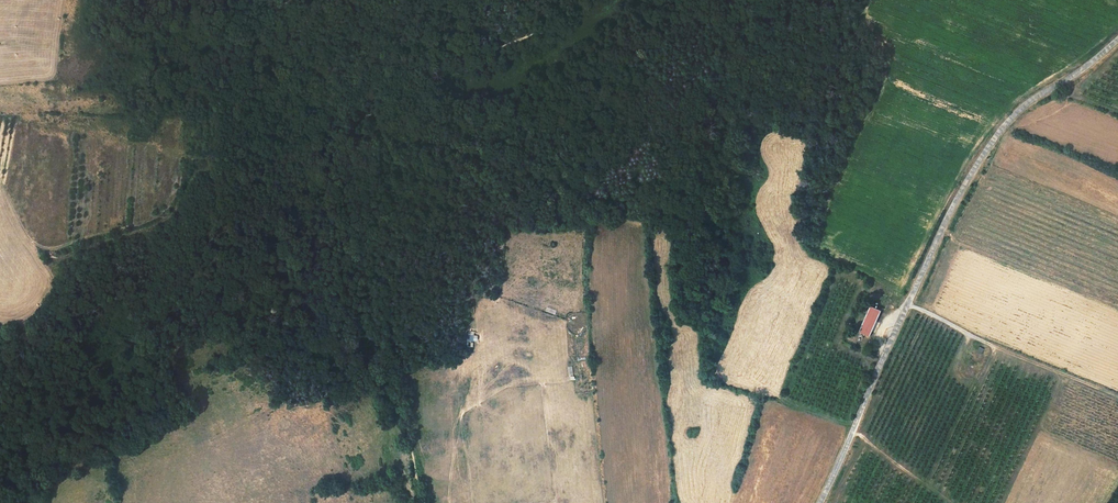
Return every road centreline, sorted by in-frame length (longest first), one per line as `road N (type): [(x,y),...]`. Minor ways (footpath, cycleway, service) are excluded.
road 1 (track): [(45,248),(62,259),(153,227),(196,173),(214,180),(215,209),(201,258),(167,316),(30,429),(0,445)]
road 2 (unclassified): [(819,502),(978,161),(1016,112),(1117,39)]
road 3 (track): [(362,229),(421,502)]
road 4 (track): [(0,179),(27,237),(45,248),(151,221),(178,186)]
road 5 (track): [(850,434),(952,502)]

